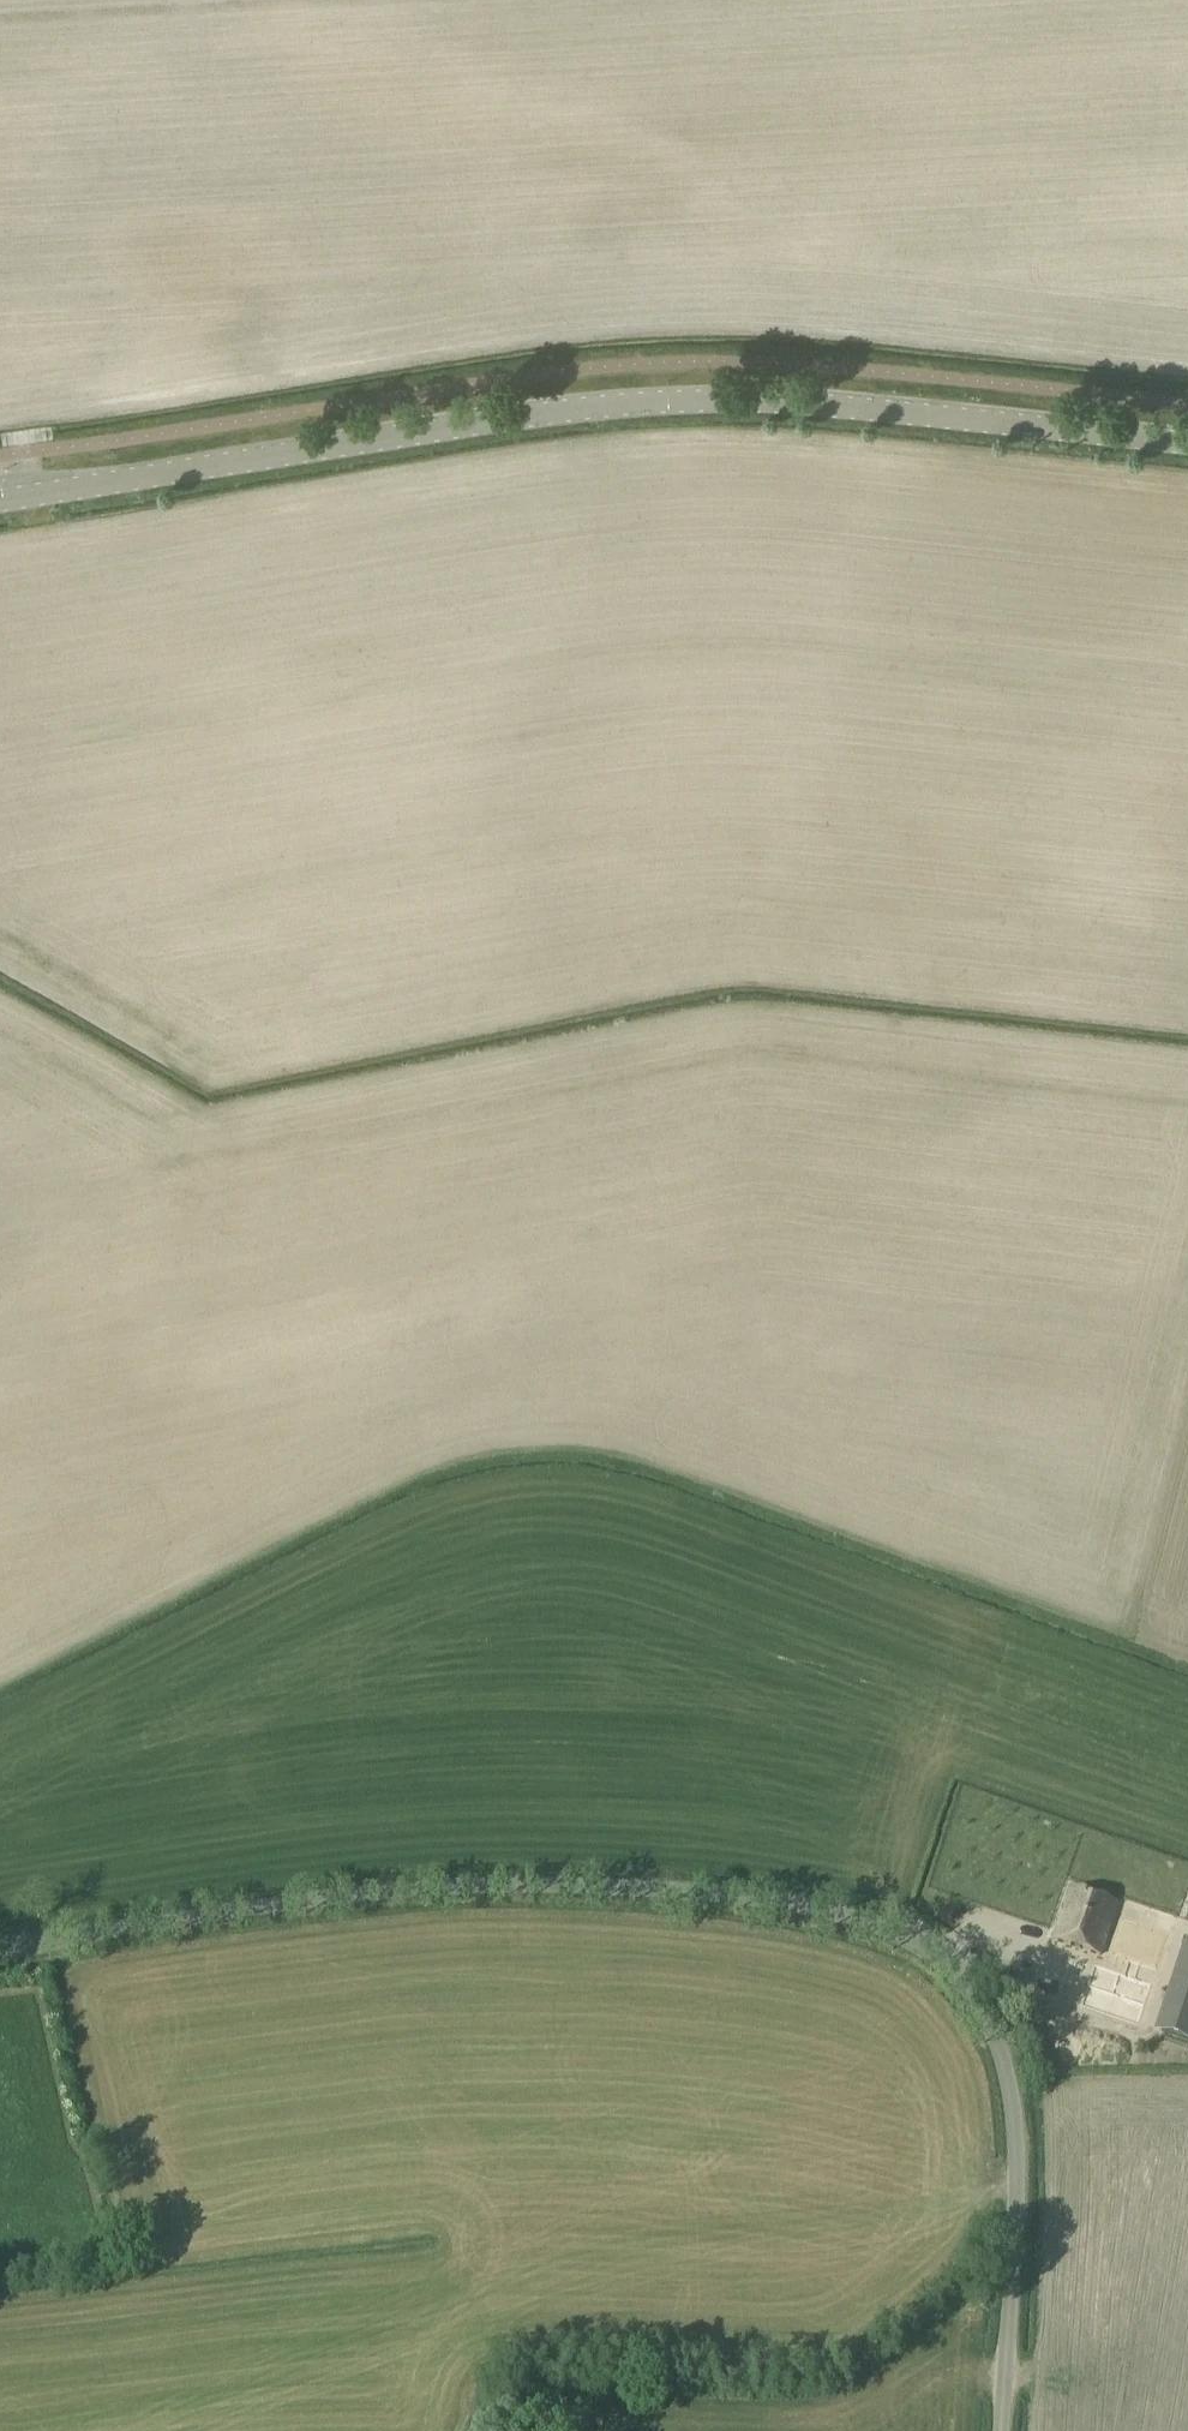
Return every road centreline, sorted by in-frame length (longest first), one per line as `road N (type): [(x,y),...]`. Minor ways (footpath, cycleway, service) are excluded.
road 1 (unclassified): [(1000,2430),(1016,2180),(1008,2086),(976,2007),(956,1979),(908,1942),(763,1900),(556,1886),(393,1891),(0,1945)]
road 2 (tertiary): [(1187,438),(692,394),(518,410),(420,437),(0,505)]

